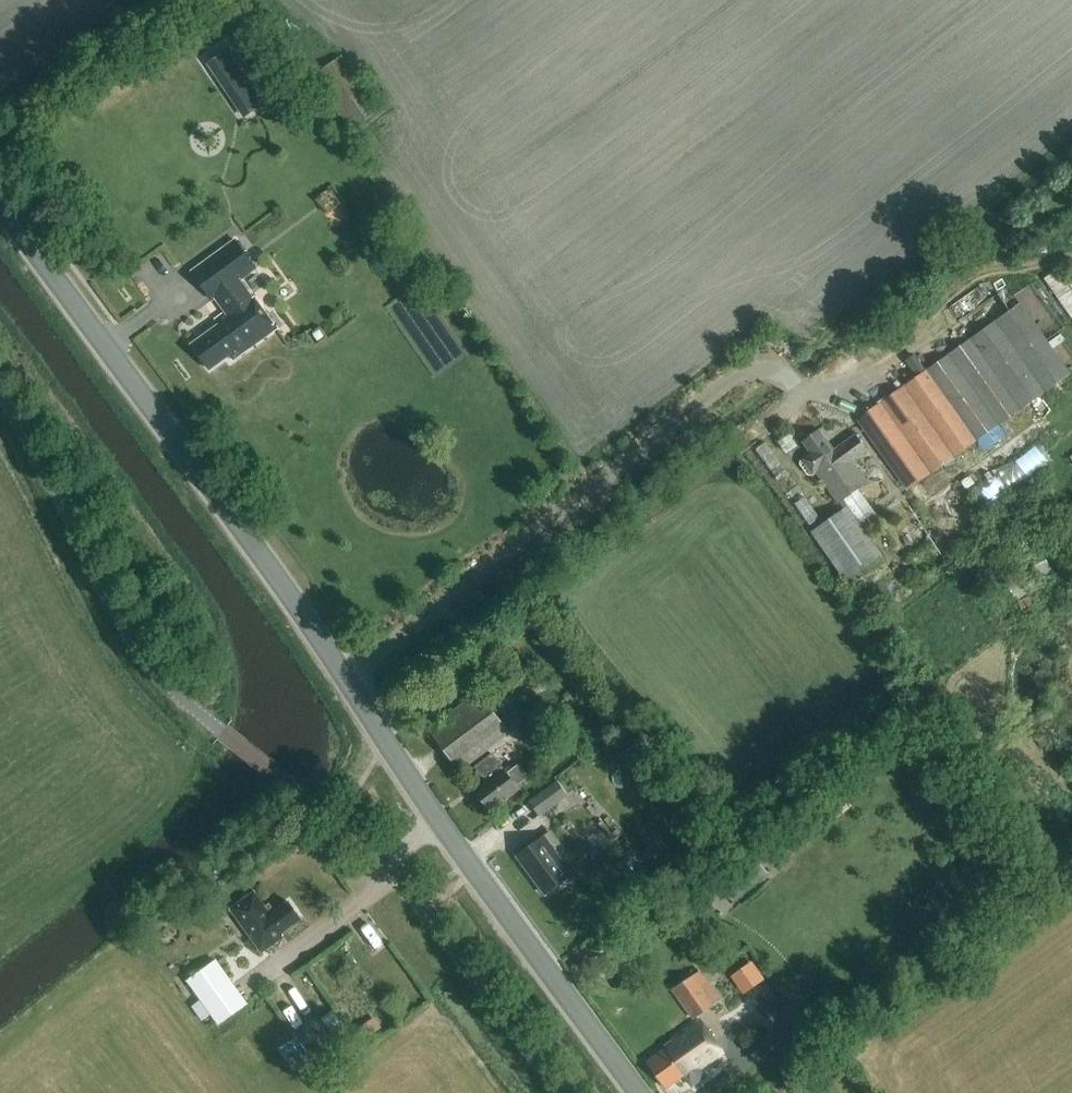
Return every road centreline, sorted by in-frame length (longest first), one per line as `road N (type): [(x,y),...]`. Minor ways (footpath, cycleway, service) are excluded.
road 1 (secondary): [(639,1092),(0,206)]
road 2 (track): [(0,122),(174,0)]

